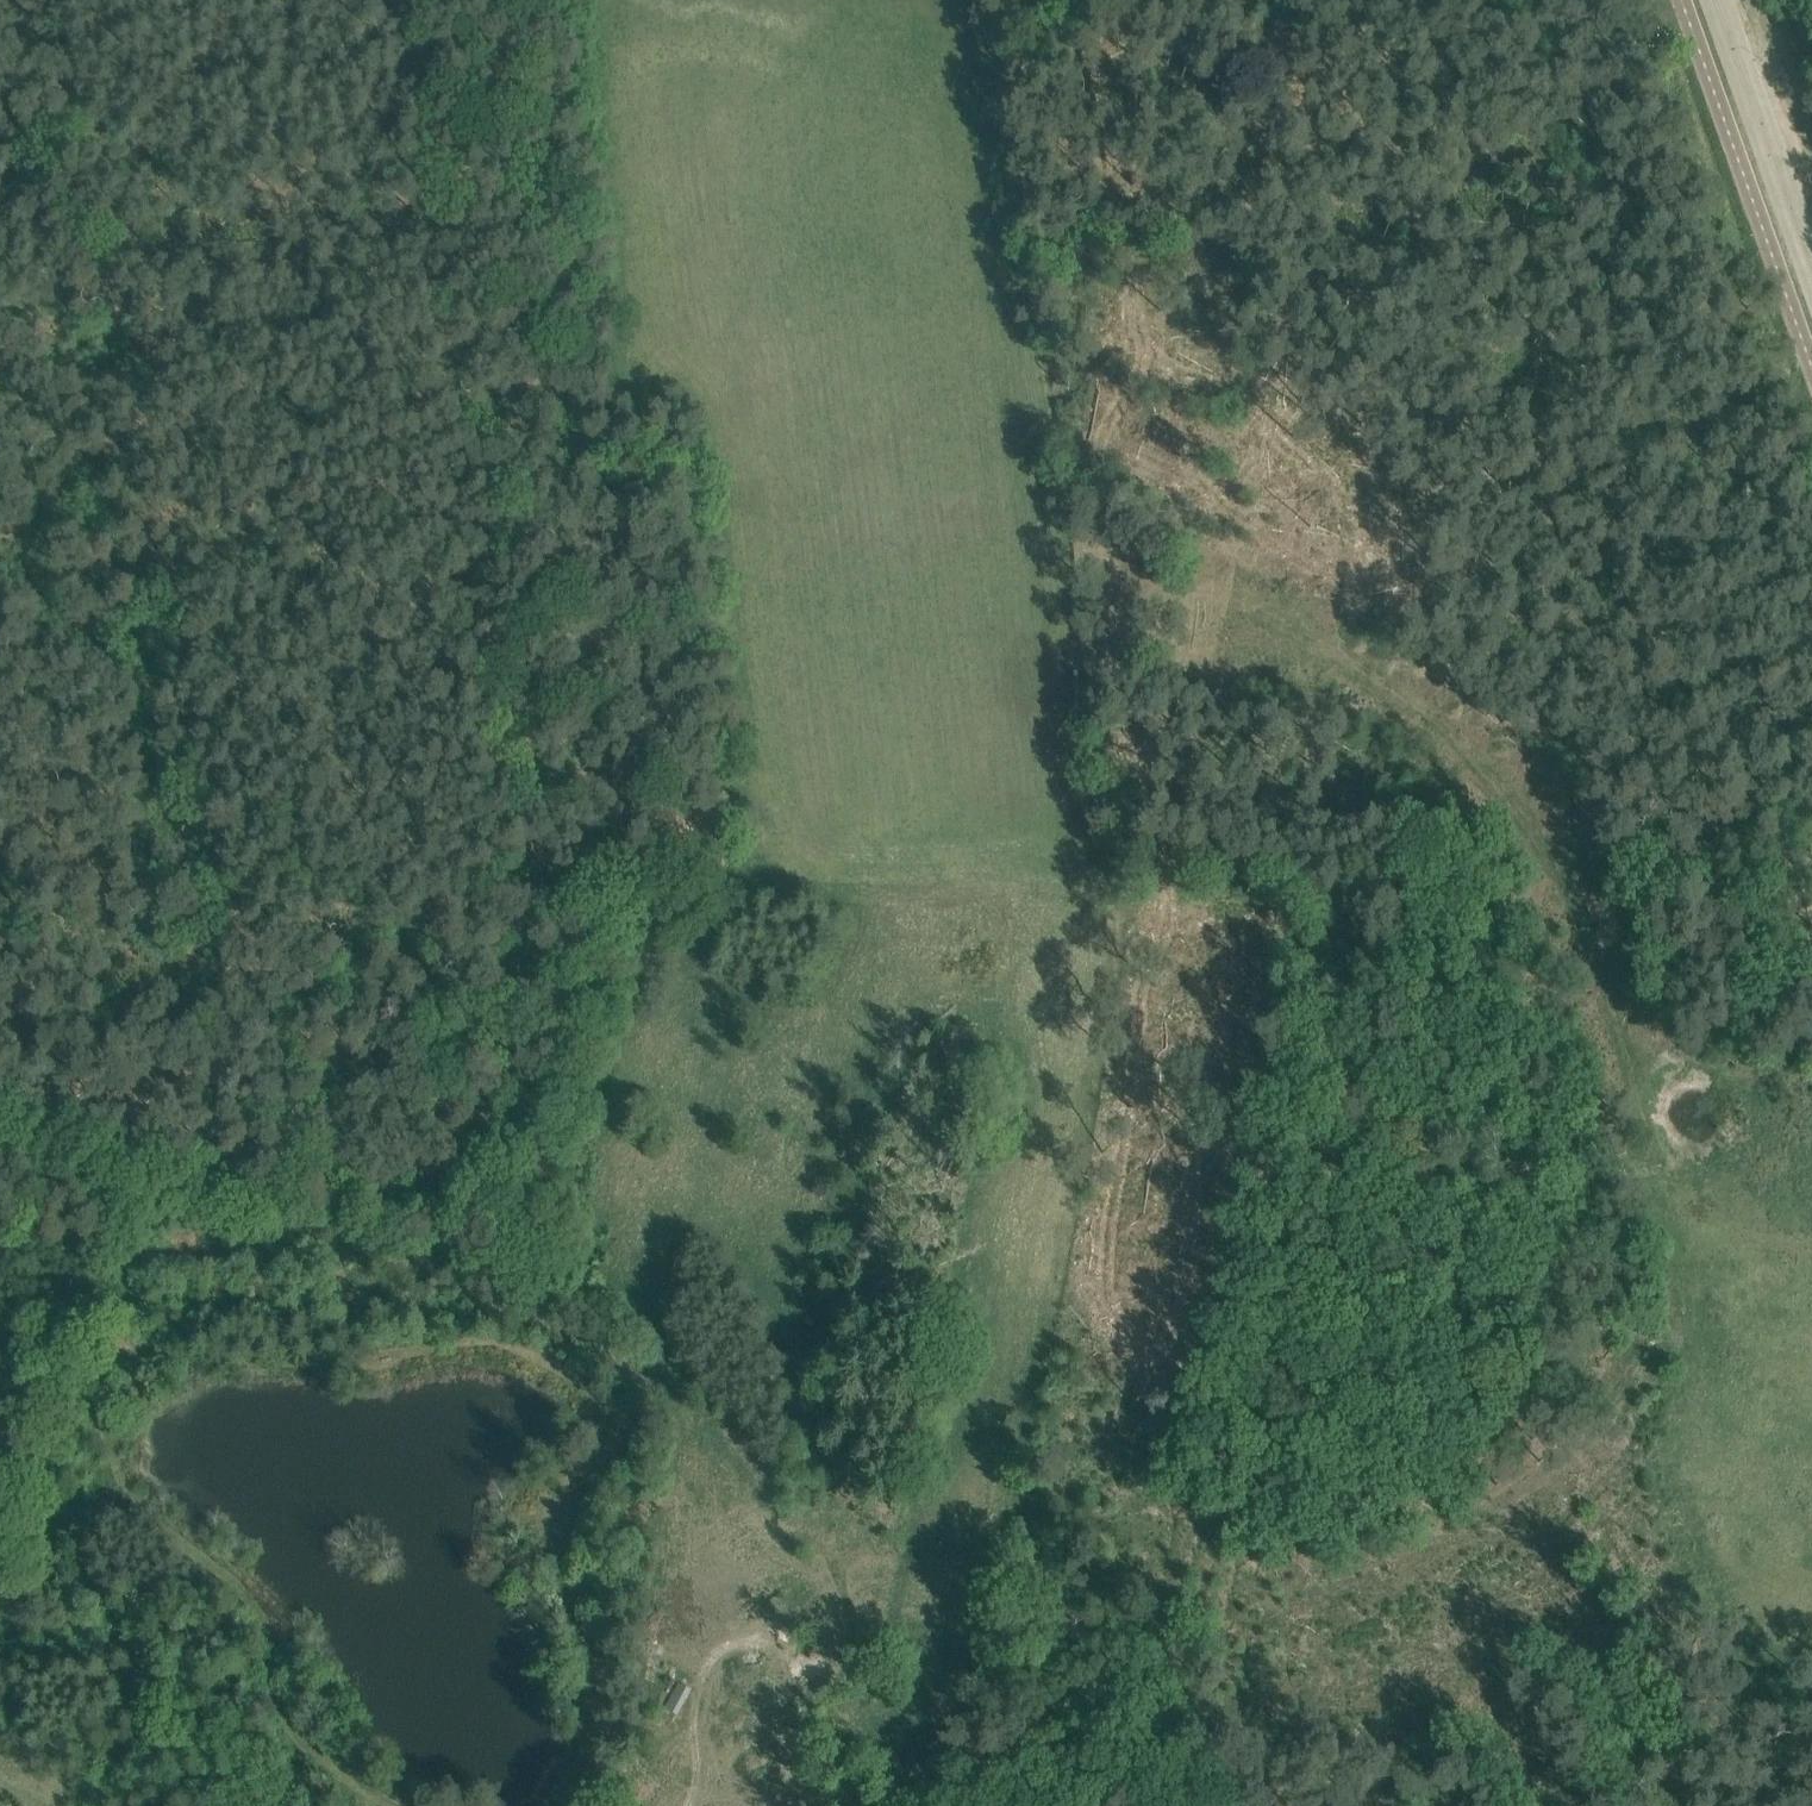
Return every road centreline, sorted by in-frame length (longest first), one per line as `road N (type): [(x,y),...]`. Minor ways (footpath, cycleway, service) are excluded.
road 1 (tertiary): [(1811,269),(1716,0)]

